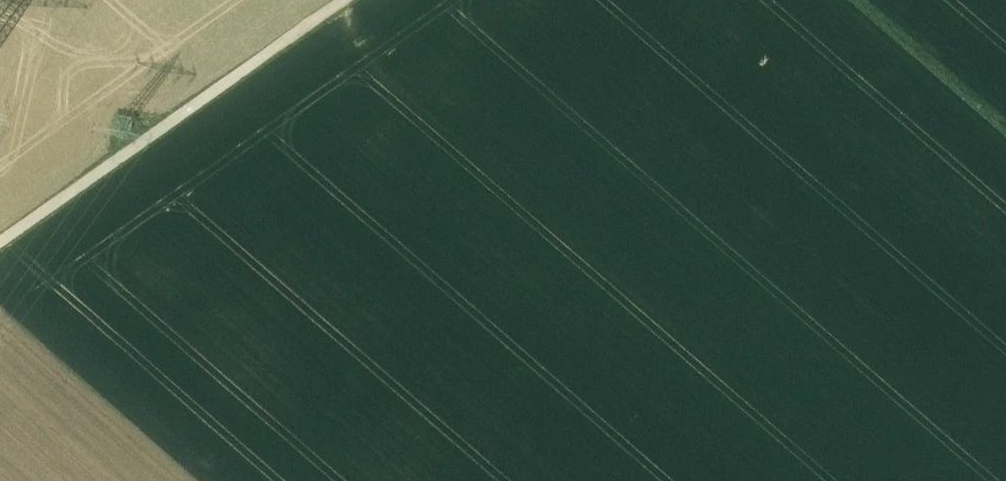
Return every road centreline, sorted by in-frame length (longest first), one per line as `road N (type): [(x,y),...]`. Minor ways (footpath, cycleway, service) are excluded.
road 1 (track): [(347,0),(0,244)]
road 2 (track): [(856,0),(1005,132)]

